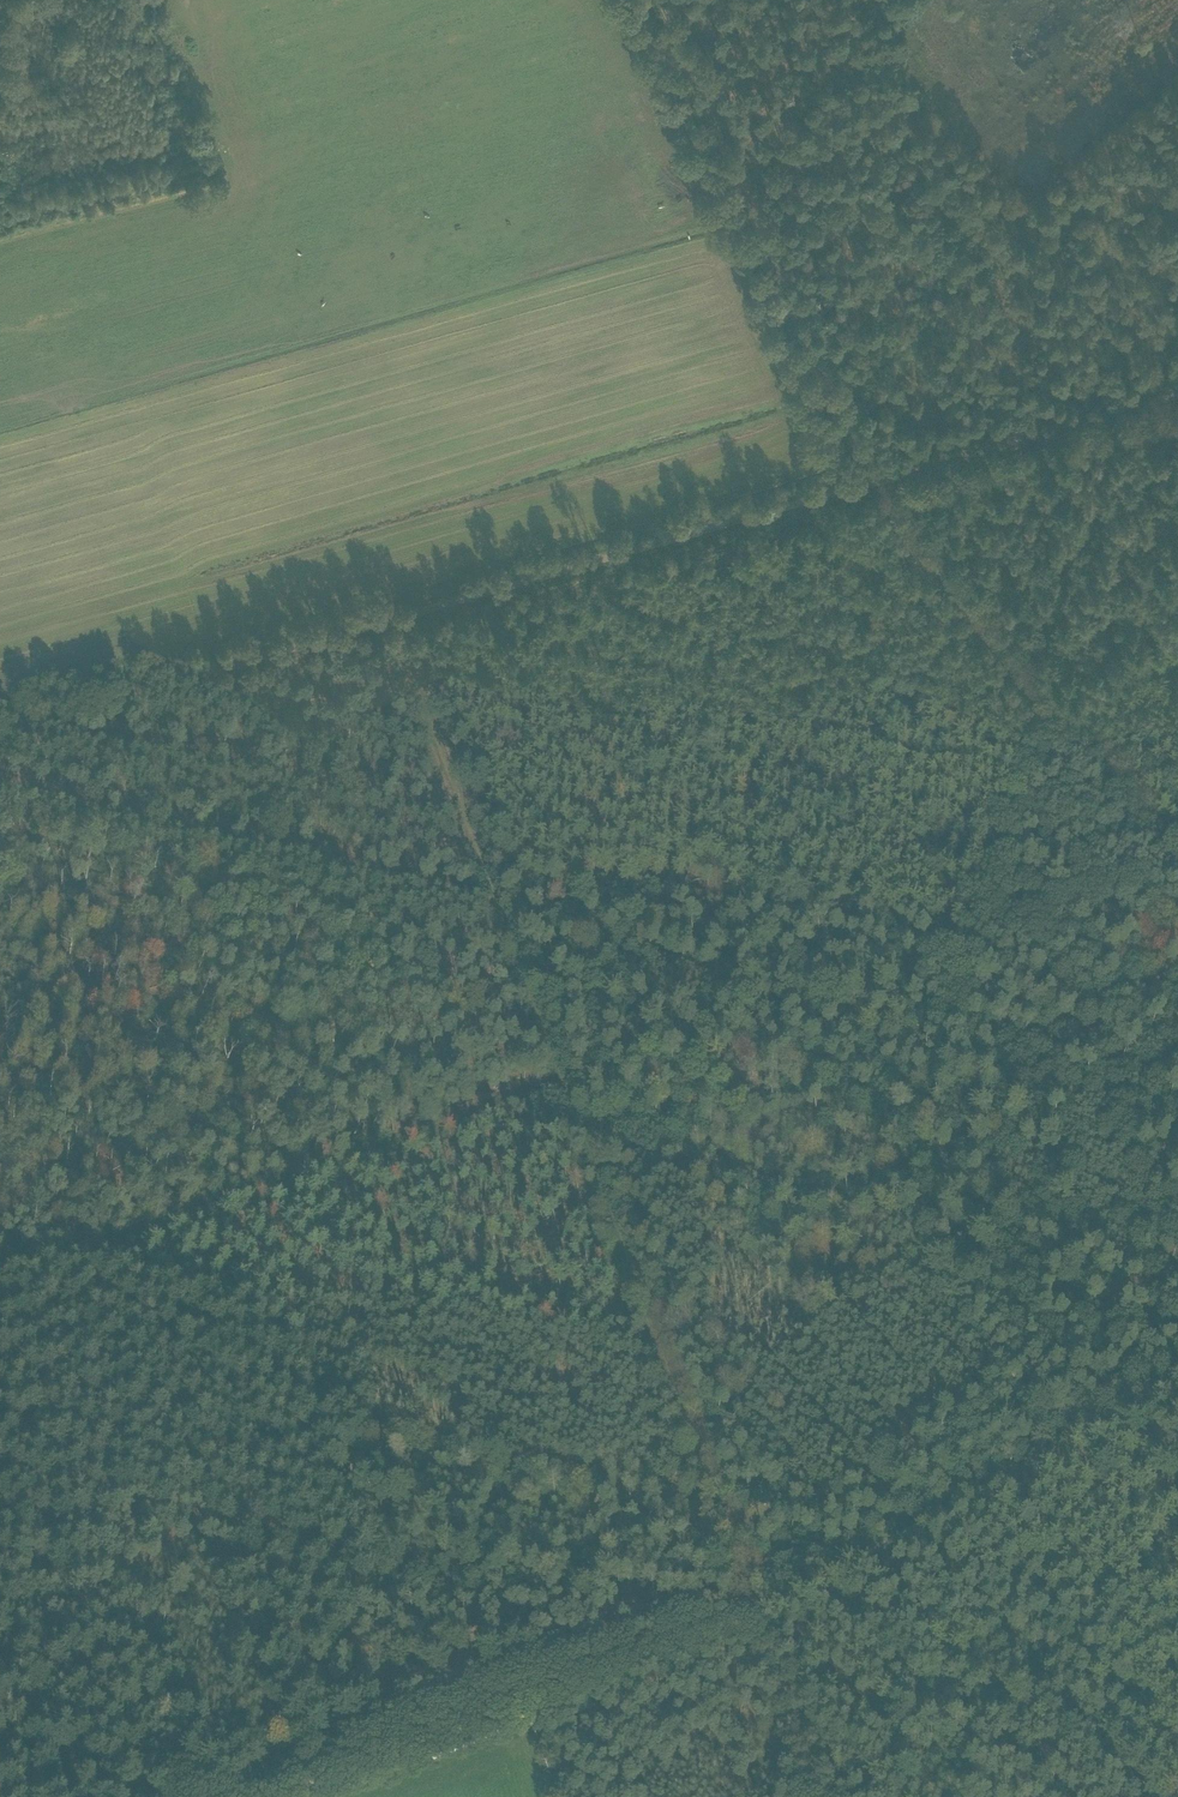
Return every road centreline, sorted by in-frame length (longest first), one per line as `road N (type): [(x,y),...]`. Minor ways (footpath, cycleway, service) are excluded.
road 1 (unclassified): [(0,725),(402,602),(1177,394)]
road 2 (track): [(1048,693),(880,479),(647,0)]
road 3 (track): [(1177,1549),(875,1207),(953,953)]
road 4 (track): [(1177,194),(745,200),(907,0)]
road 5 (track): [(572,1079),(0,1277)]
road 6 (track): [(755,1599),(572,1079)]
road 7 (track): [(263,1796),(755,1599)]
road 8 (track): [(402,602),(572,1079)]
road 9 (track): [(755,1599),(1177,1365)]
road 10 (track): [(953,953),(572,1079)]
road 11 (track): [(1048,693),(1018,723),(953,953)]
road 12 (track): [(1177,862),(1048,693)]
road 13 (track): [(826,1796),(755,1599)]
road 14 (track): [(1177,593),(1048,693)]

